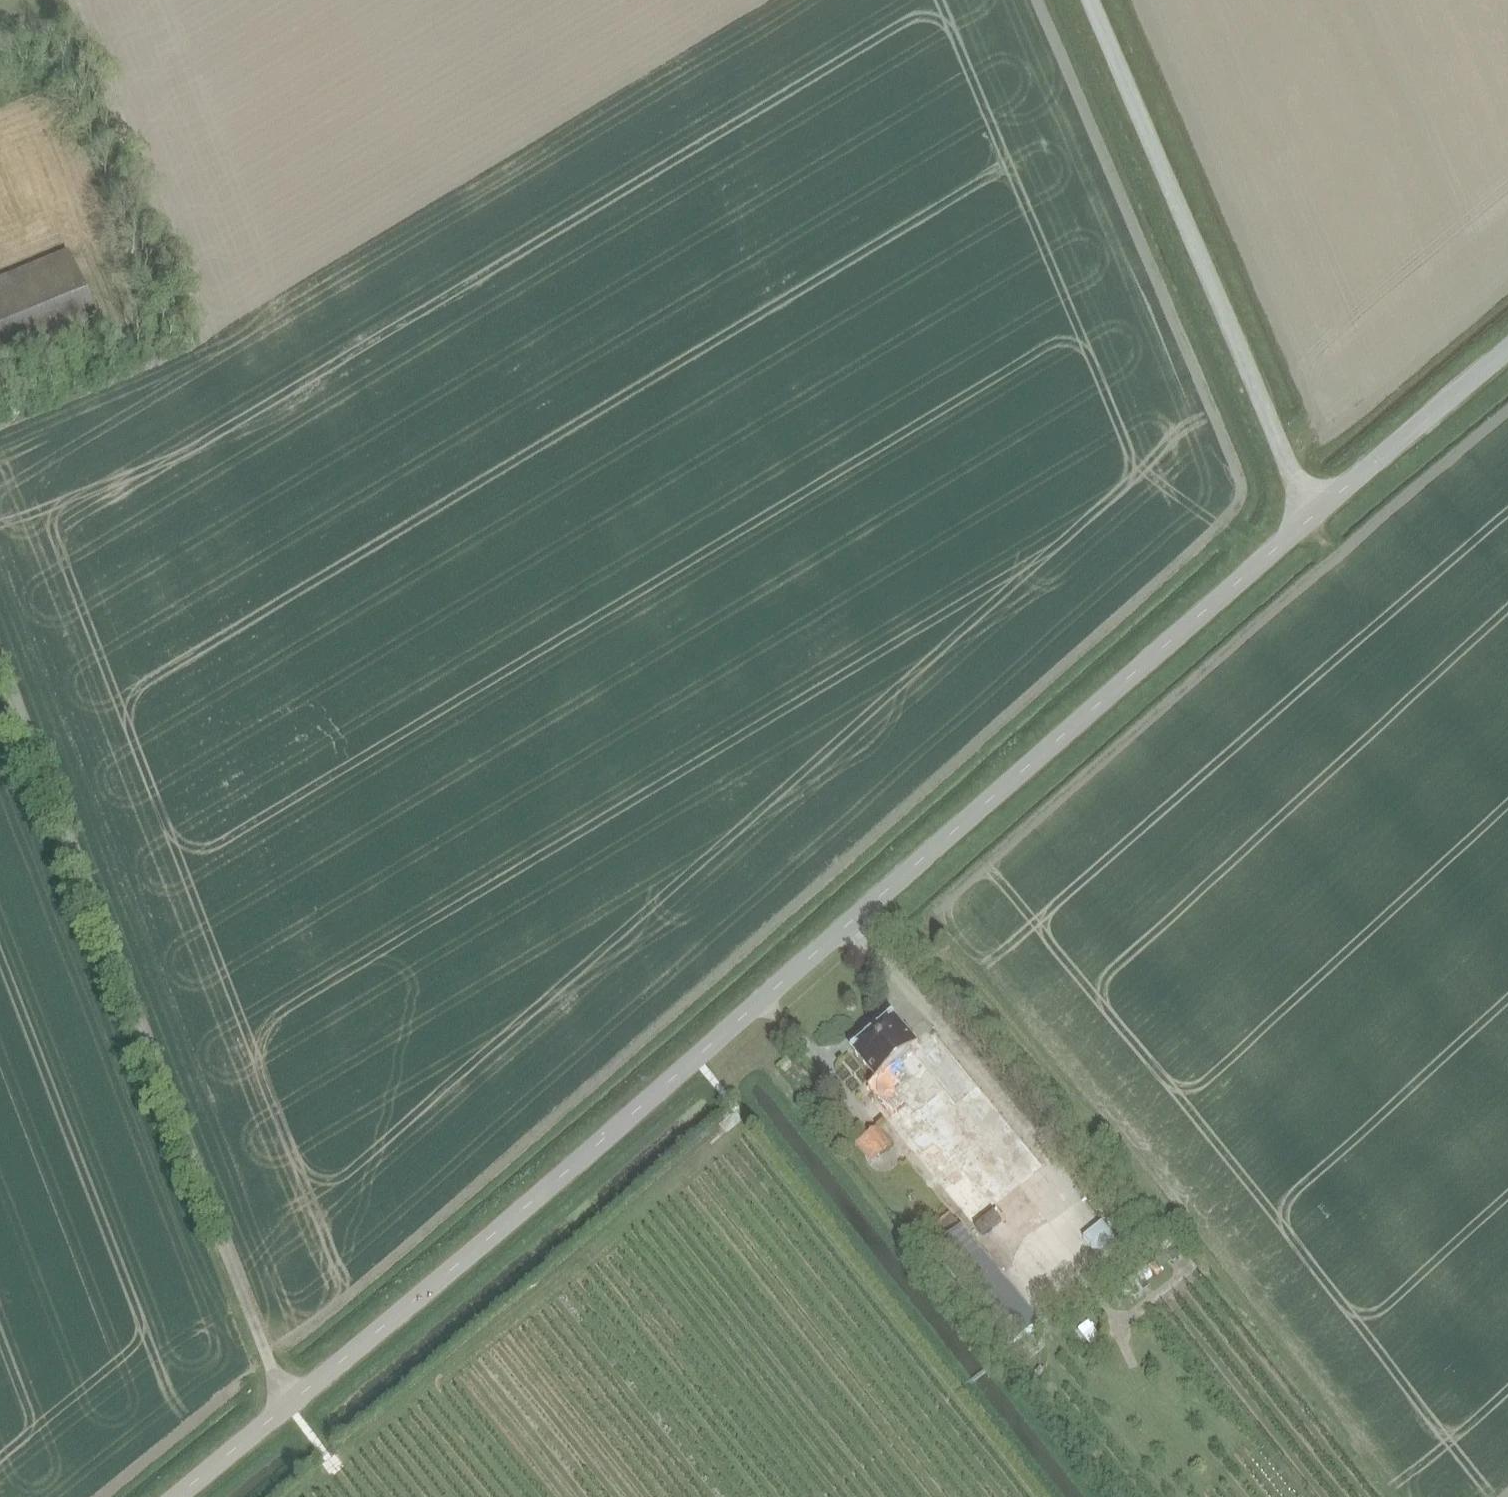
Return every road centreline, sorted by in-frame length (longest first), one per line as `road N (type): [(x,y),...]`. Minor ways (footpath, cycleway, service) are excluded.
road 1 (tertiary): [(193,1496),(483,1256),(1307,522),(1507,358)]

